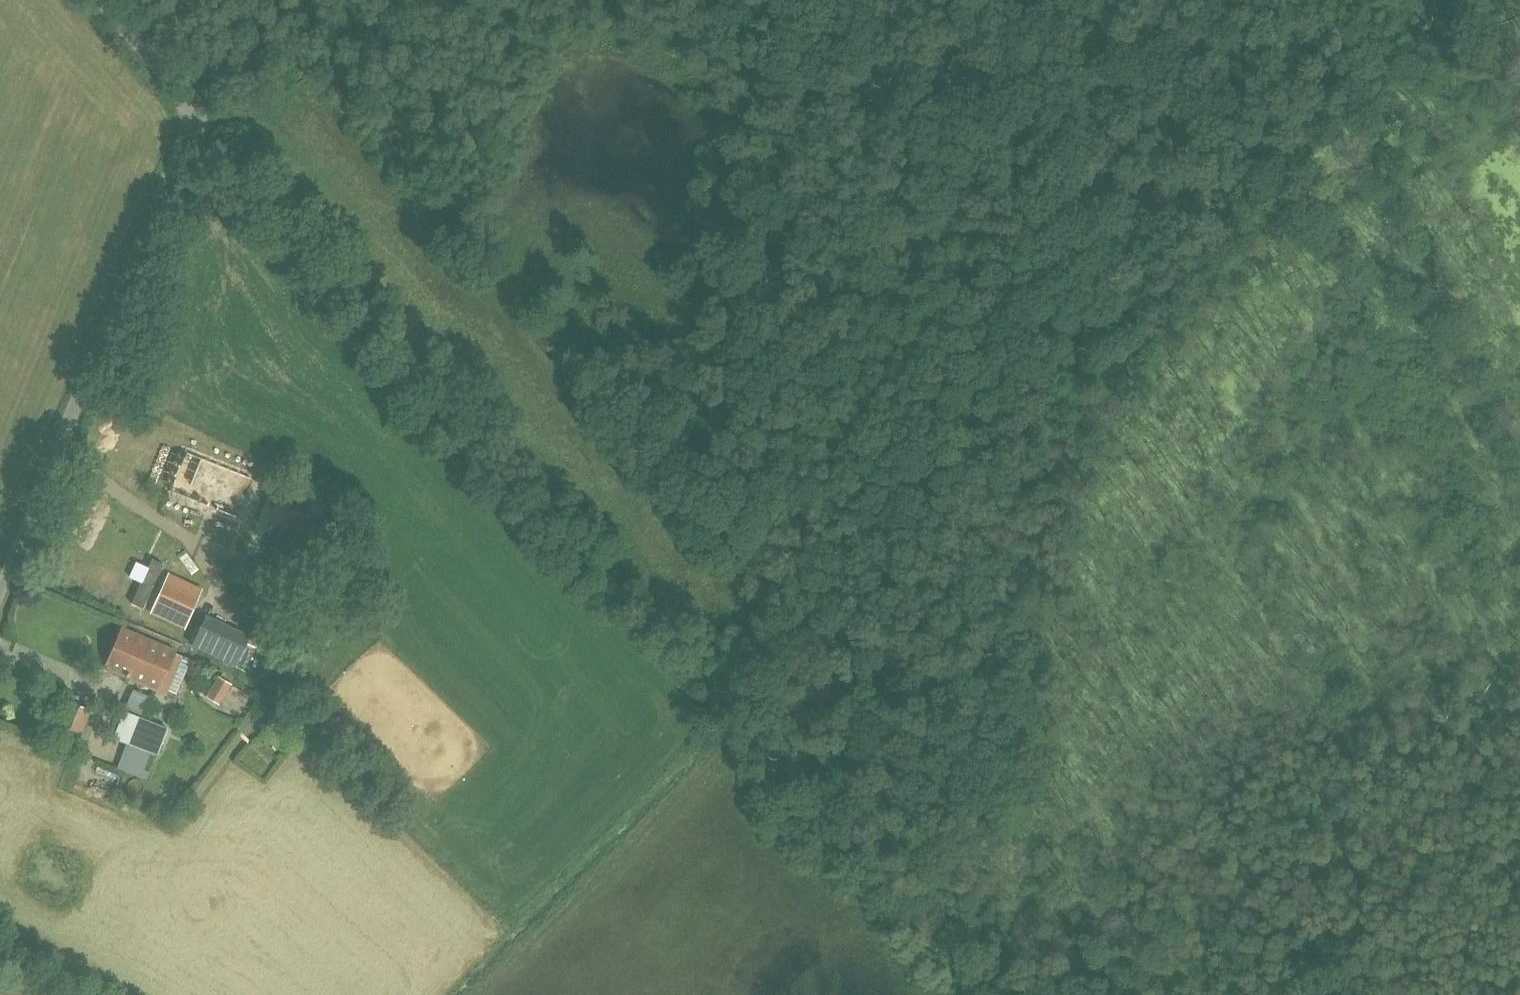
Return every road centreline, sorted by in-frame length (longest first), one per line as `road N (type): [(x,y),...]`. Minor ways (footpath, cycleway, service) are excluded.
road 1 (unclassified): [(0,593),(191,121),(89,0)]
road 2 (track): [(191,121),(214,115),(399,0)]

